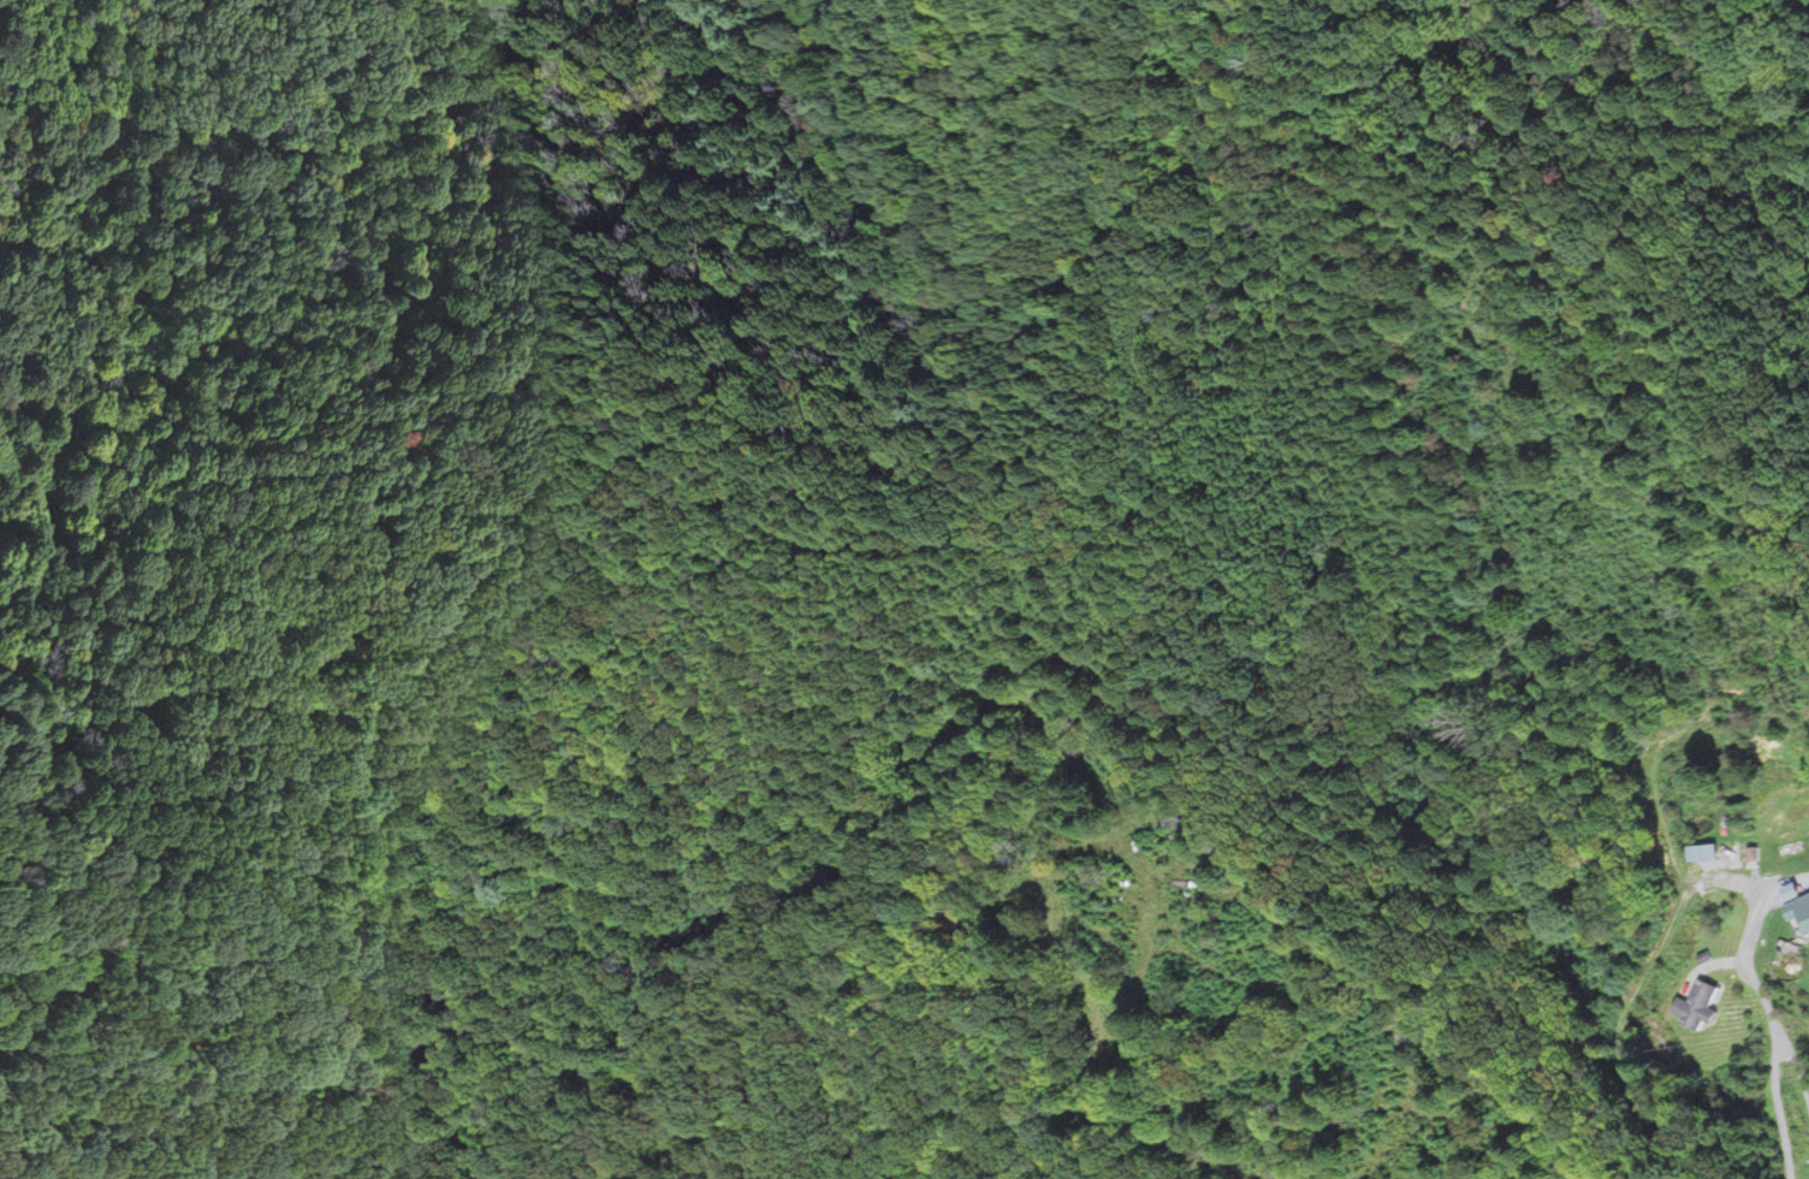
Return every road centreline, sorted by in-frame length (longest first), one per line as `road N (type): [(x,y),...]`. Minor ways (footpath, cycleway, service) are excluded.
road 1 (residential): [(1808,1099),(1746,950),(1772,882),(1808,877)]
road 2 (residential): [(1772,882),(1690,887),(1617,1029)]

